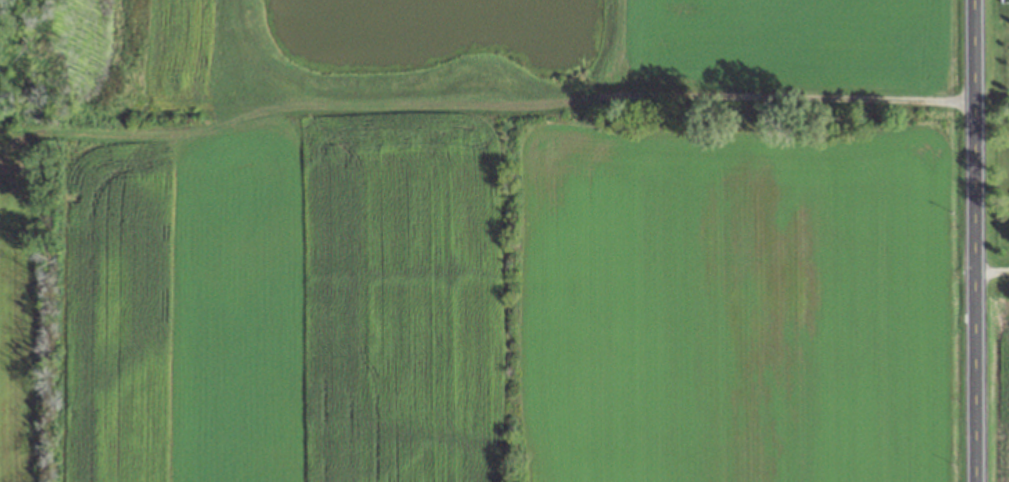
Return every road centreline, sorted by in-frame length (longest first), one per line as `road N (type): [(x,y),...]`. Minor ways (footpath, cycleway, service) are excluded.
road 1 (tertiary): [(975,481),(973,0)]

